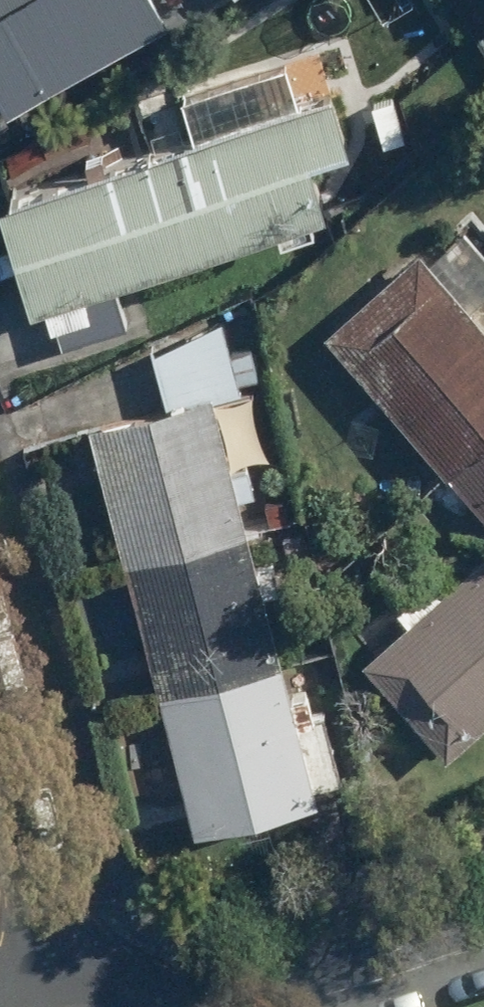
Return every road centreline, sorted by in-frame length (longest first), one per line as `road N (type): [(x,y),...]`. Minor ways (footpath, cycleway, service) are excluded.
road 1 (residential): [(95,1006),(0,696)]
road 2 (residential): [(289,1006),(483,948)]

